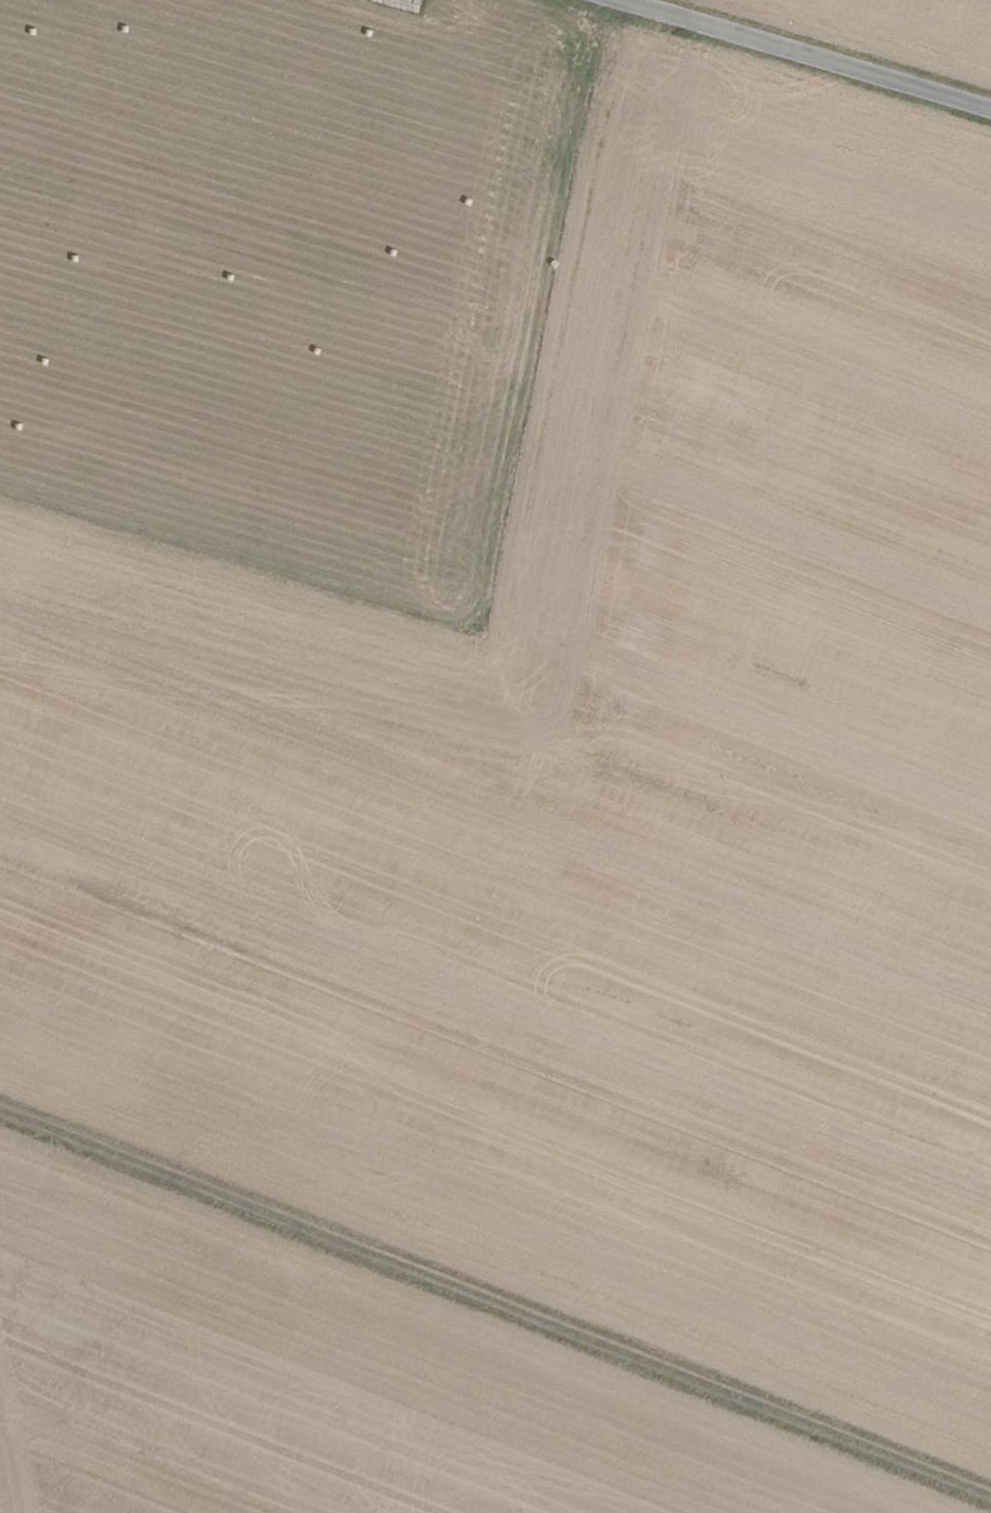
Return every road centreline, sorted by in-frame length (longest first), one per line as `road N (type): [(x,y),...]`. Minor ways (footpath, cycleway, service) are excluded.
road 1 (unclassified): [(990,108),(624,0)]

